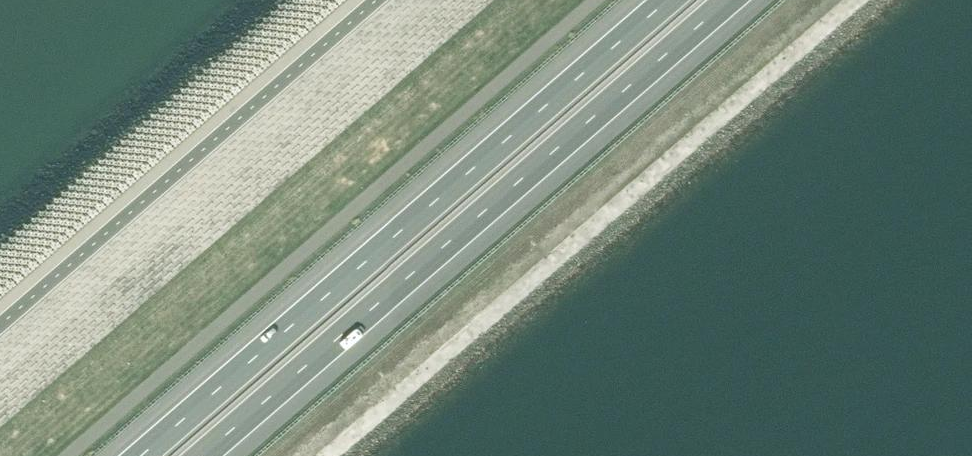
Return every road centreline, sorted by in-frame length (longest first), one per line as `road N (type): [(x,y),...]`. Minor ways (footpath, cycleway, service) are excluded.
road 1 (motorway): [(668,0),(140,455)]
road 2 (motorway): [(200,455),(728,0)]

